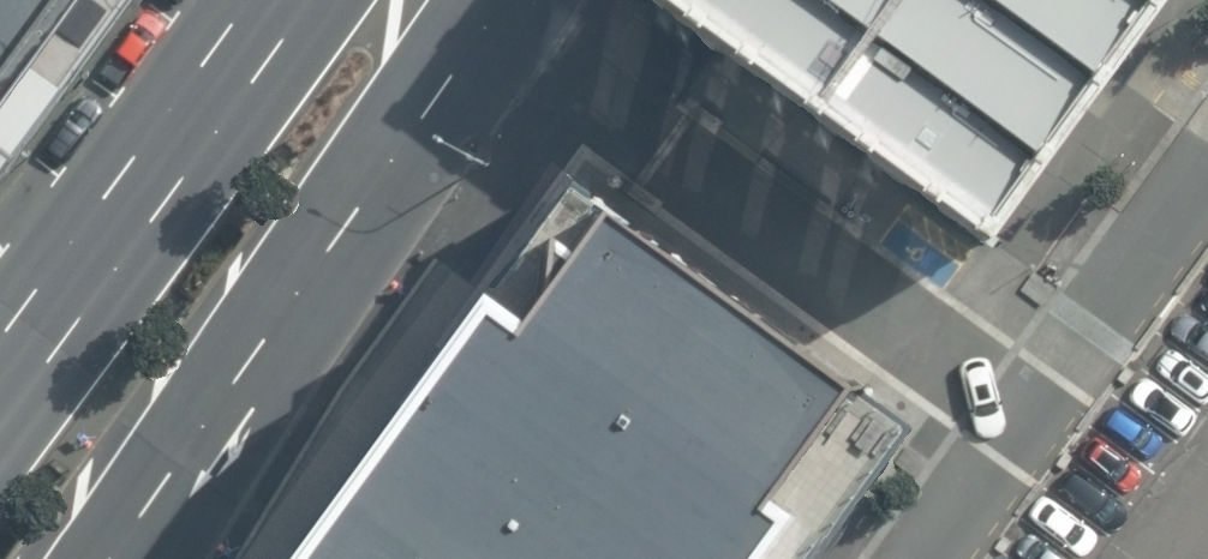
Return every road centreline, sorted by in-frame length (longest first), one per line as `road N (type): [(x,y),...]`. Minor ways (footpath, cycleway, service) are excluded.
road 1 (primary): [(512,0),(113,558)]
road 2 (primary): [(0,387),(284,0)]
road 3 (residential): [(1028,420),(661,149)]
road 4 (residential): [(1207,172),(1028,420)]
road 5 (residential): [(1028,420),(926,558)]

